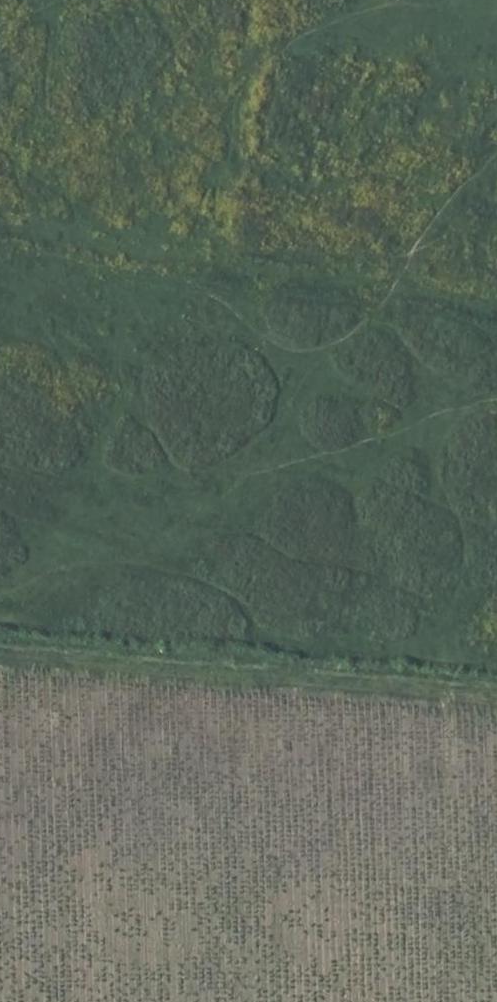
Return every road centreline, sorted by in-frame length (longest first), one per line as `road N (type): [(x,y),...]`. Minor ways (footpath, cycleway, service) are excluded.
road 1 (track): [(0,644),(496,689)]

